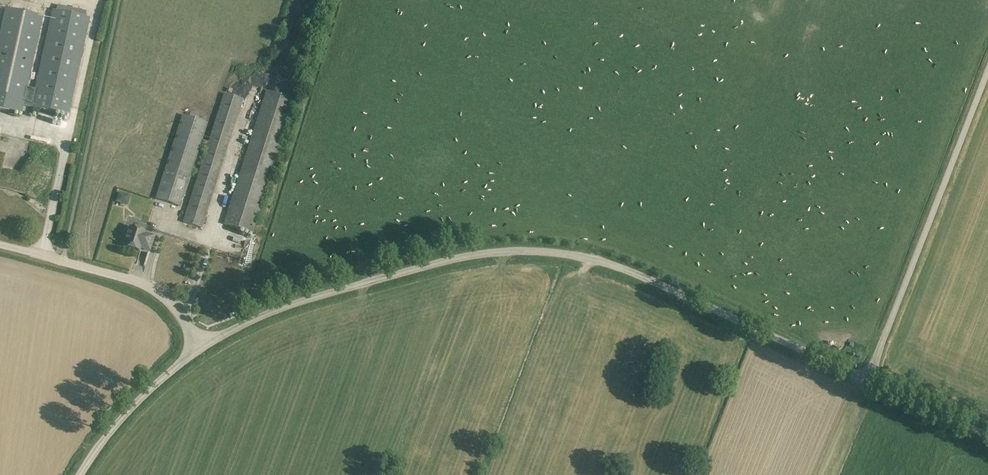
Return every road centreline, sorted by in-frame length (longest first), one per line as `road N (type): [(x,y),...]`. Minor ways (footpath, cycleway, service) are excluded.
road 1 (unclassified): [(987,438),(629,272),(543,253),(465,258),(338,292),(202,346)]
road 2 (track): [(823,474),(875,365),(987,75)]
road 3 (unclassified): [(202,346),(164,300),(138,283),(0,247)]
road 4 (unclassified): [(83,474),(123,418),(202,346)]

